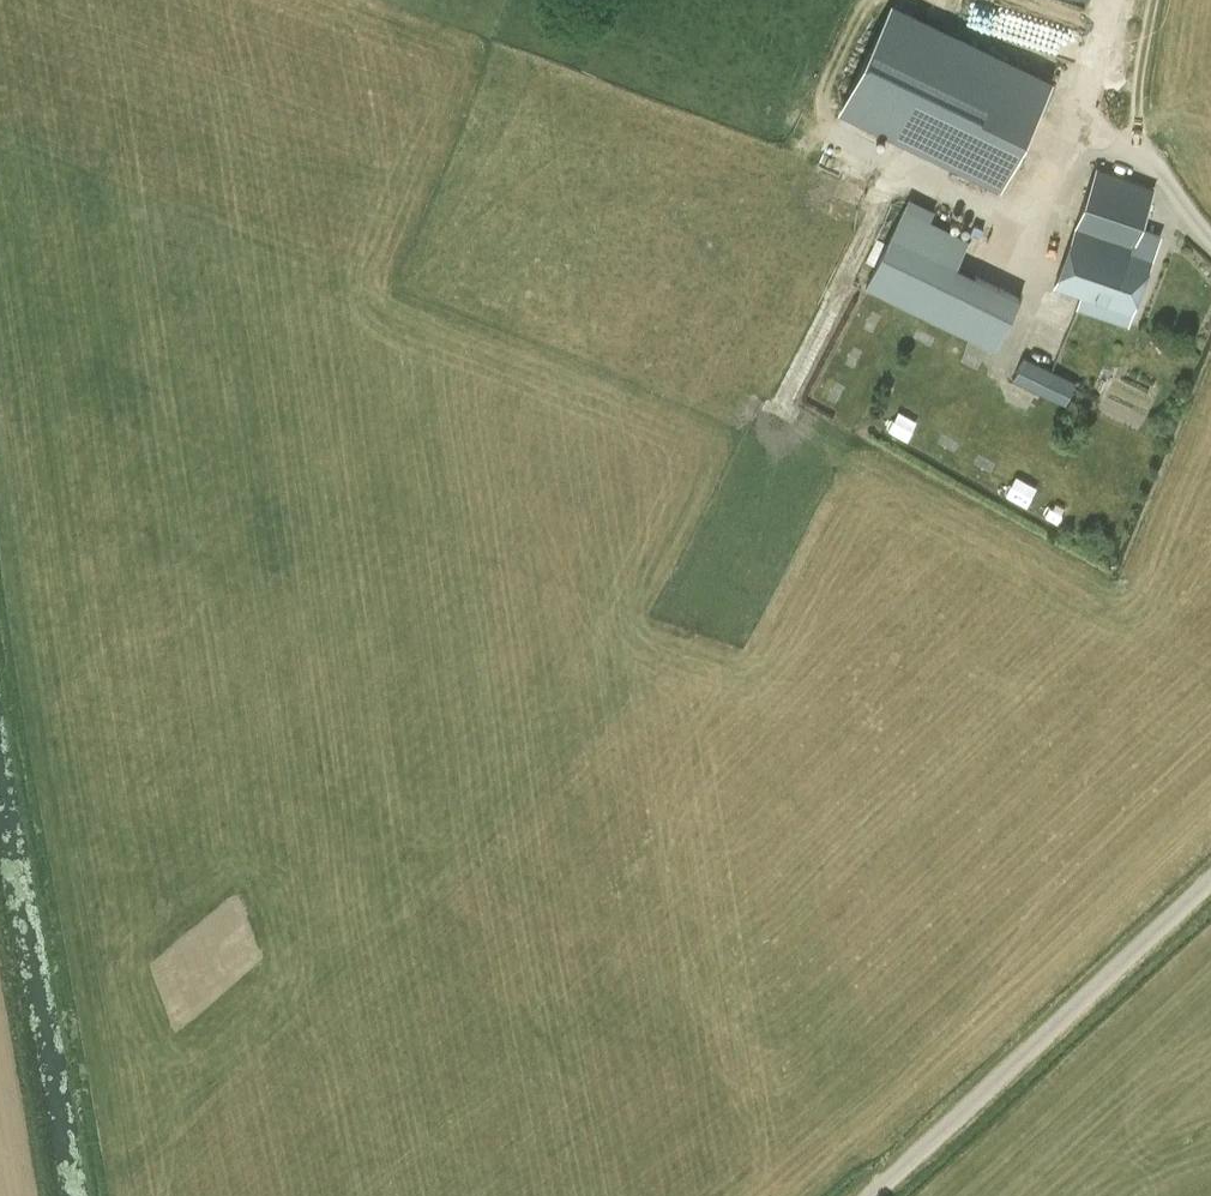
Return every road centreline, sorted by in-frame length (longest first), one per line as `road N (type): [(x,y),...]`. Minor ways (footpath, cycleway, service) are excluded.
road 1 (unclassified): [(882,1195),(1210,887)]
road 2 (unclassified): [(1210,237),(1161,169),(1142,88)]

